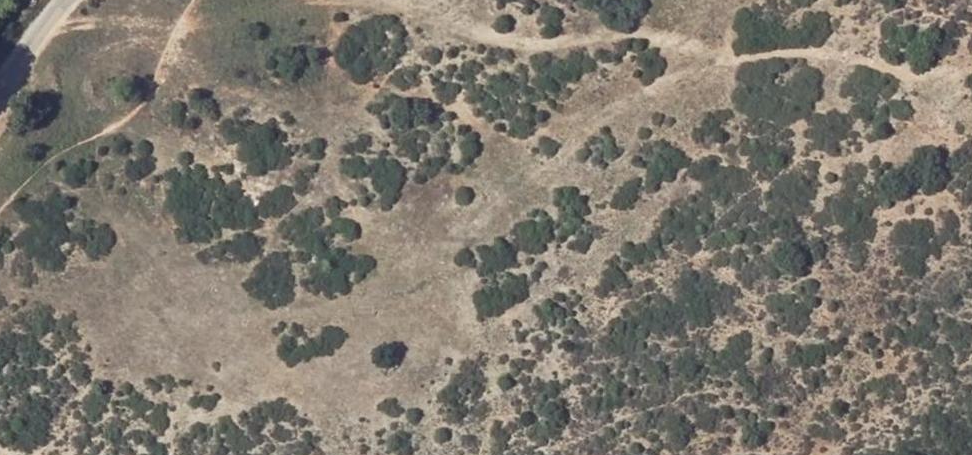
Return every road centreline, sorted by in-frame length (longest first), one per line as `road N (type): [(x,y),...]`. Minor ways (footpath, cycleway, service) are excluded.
road 1 (unclassified): [(74,0),(0,106)]

